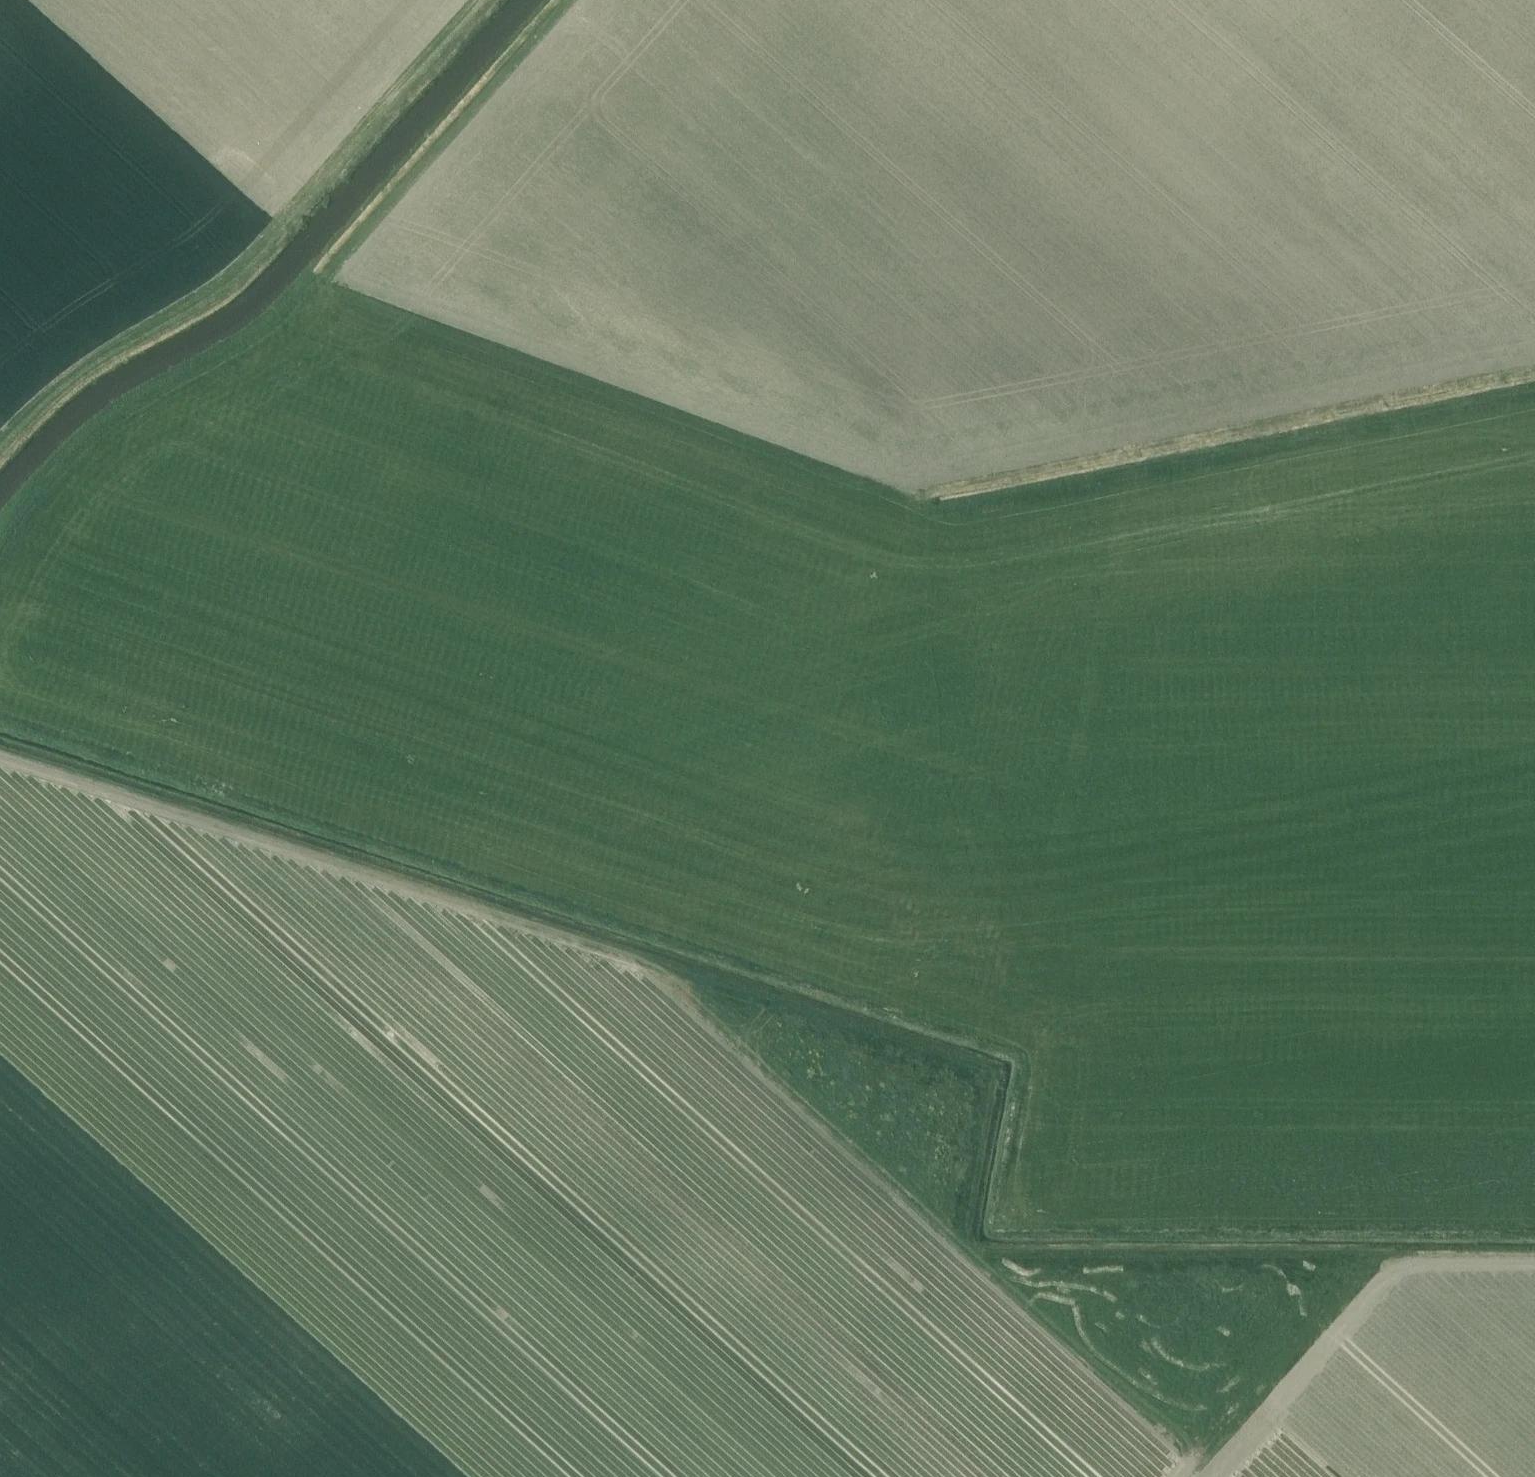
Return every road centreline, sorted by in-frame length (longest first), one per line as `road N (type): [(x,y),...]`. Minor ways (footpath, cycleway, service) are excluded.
road 1 (track): [(0,540),(38,490),(108,421),(277,325),(334,267),(921,492),(1534,369)]
road 2 (track): [(334,267),(569,0)]

